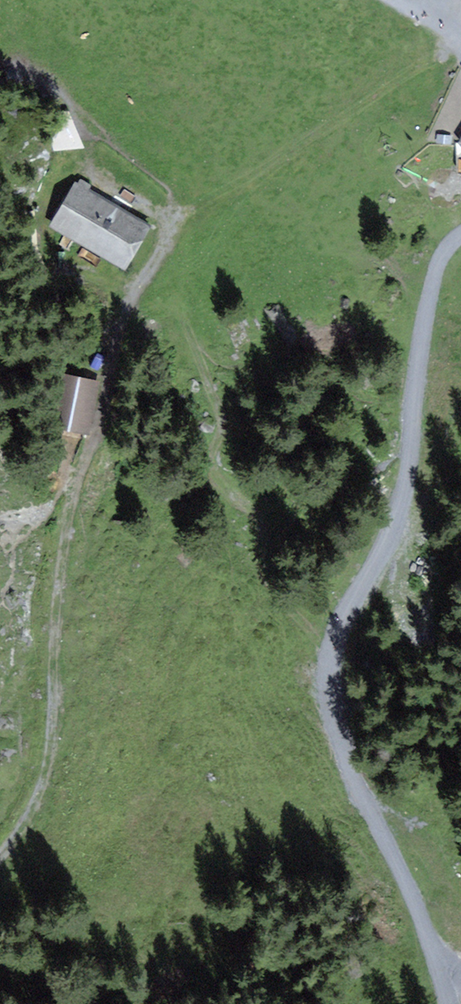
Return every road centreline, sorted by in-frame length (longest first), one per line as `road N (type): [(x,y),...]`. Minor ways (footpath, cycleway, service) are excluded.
road 1 (track): [(0,861),(24,832),(48,774),(66,546),(85,436),(129,305),(188,210),(450,33)]
road 2 (track): [(460,240),(439,266),(426,309),(399,533),(350,607),(338,666),(351,776),(445,966)]

